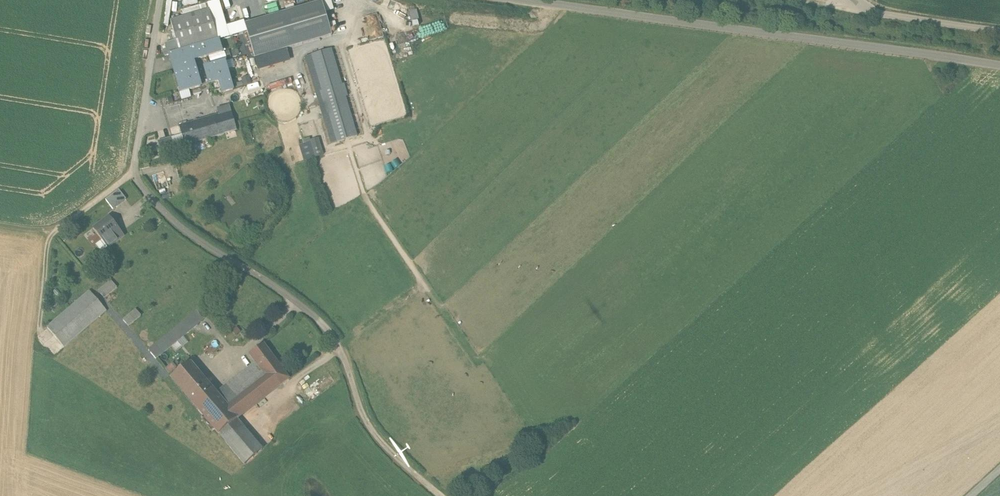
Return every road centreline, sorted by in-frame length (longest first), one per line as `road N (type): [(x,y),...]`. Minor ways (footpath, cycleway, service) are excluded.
road 1 (unclassified): [(999,64),(537,0)]
road 2 (track): [(339,350),(366,423),(442,495)]
road 3 (track): [(837,0),(999,29)]

